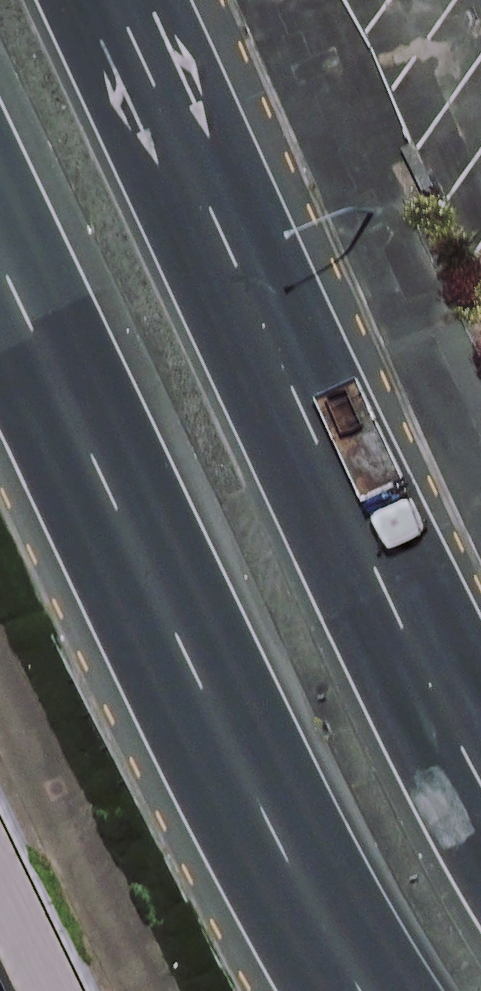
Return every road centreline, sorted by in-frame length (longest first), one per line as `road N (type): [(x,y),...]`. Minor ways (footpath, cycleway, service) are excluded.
road 1 (trunk): [(119,0),(480,779)]
road 2 (trunk): [(357,990),(248,788),(0,256)]

